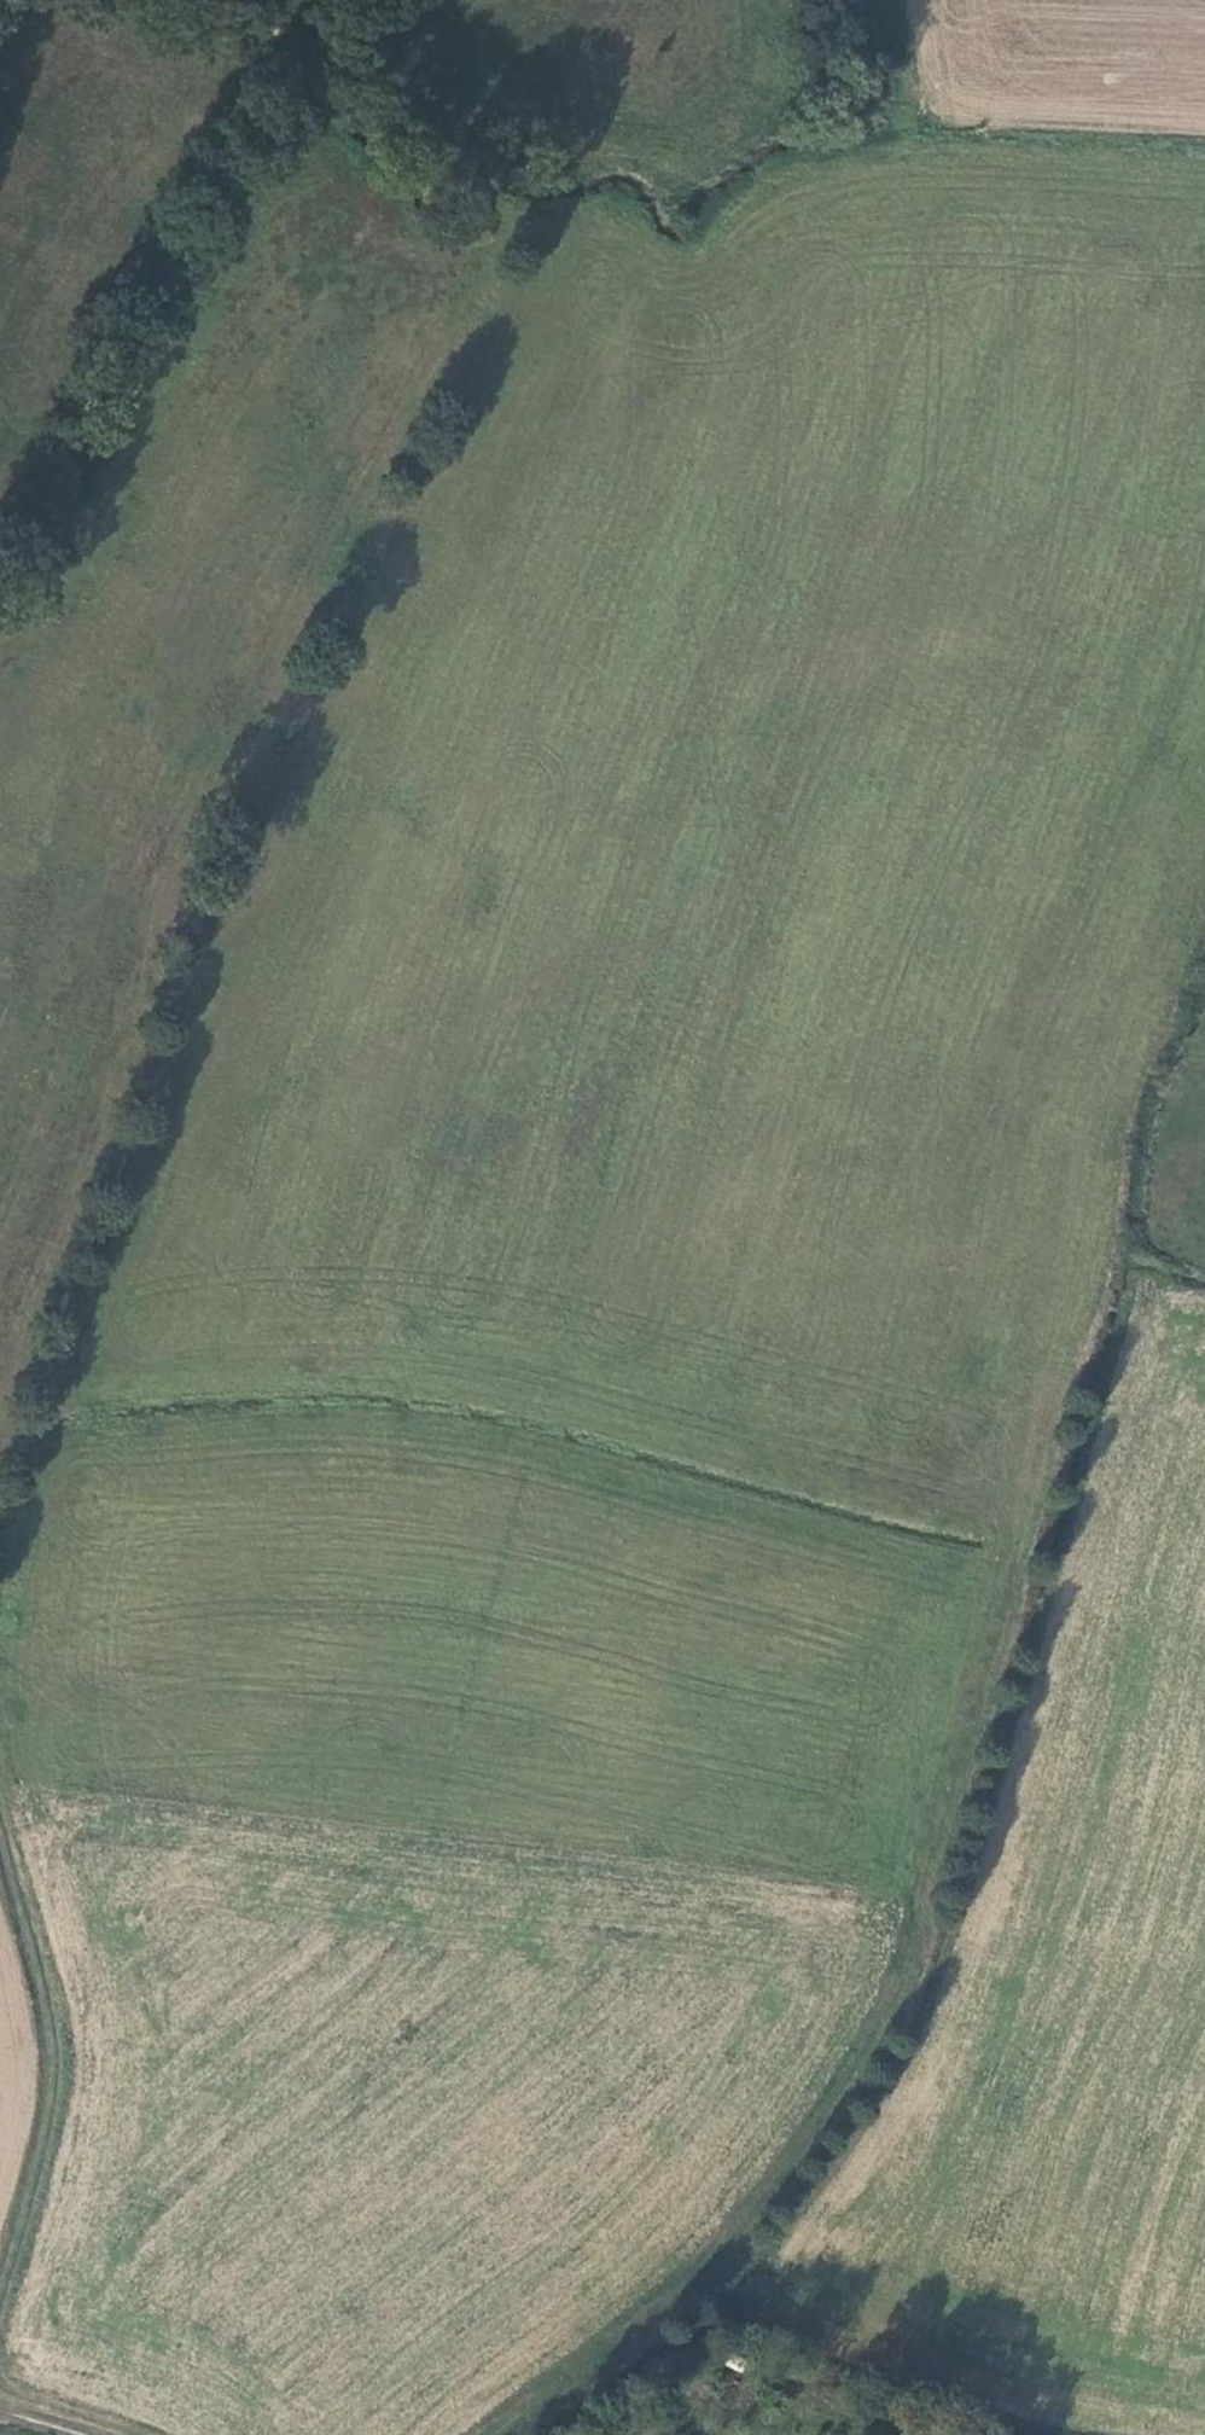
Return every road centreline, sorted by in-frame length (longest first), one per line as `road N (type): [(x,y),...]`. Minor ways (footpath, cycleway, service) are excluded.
road 1 (track): [(494,2434),(672,2301),(744,2221),(856,2067),(904,1969),(913,1907)]
road 2 (track): [(0,2313),(47,2107),(53,2026),(0,1821)]

